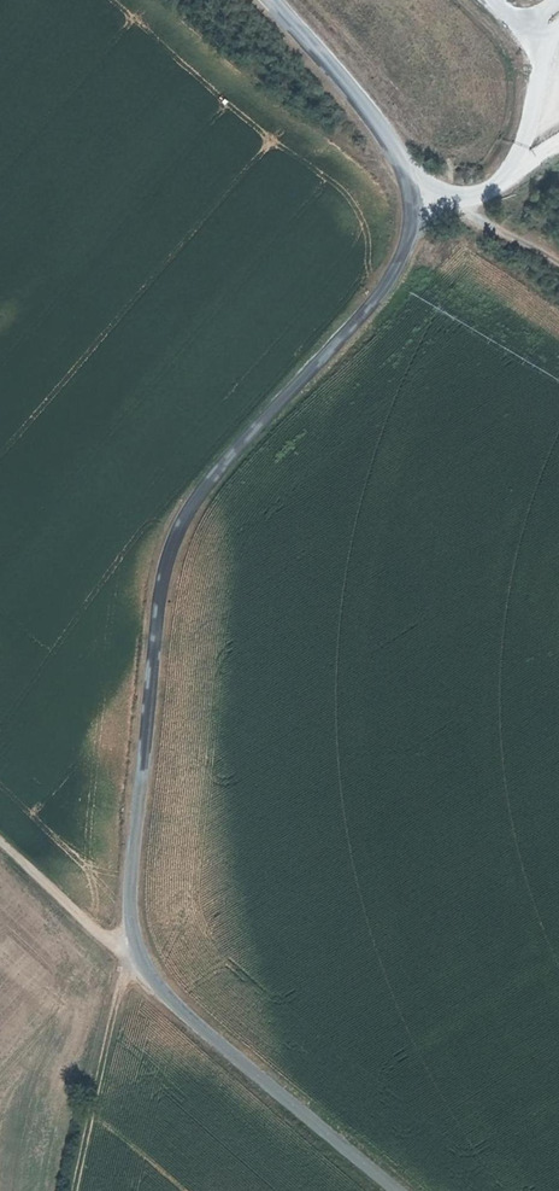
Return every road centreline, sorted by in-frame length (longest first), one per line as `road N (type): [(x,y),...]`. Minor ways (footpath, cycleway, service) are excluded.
road 1 (tertiary): [(270,0),(356,86),(410,180),(415,233),(383,289),(197,499),(163,560),(127,875),(130,959),(173,1006),(390,1190)]
road 2 (track): [(74,1190),(130,959)]
road 3 (track): [(0,836),(130,959)]

